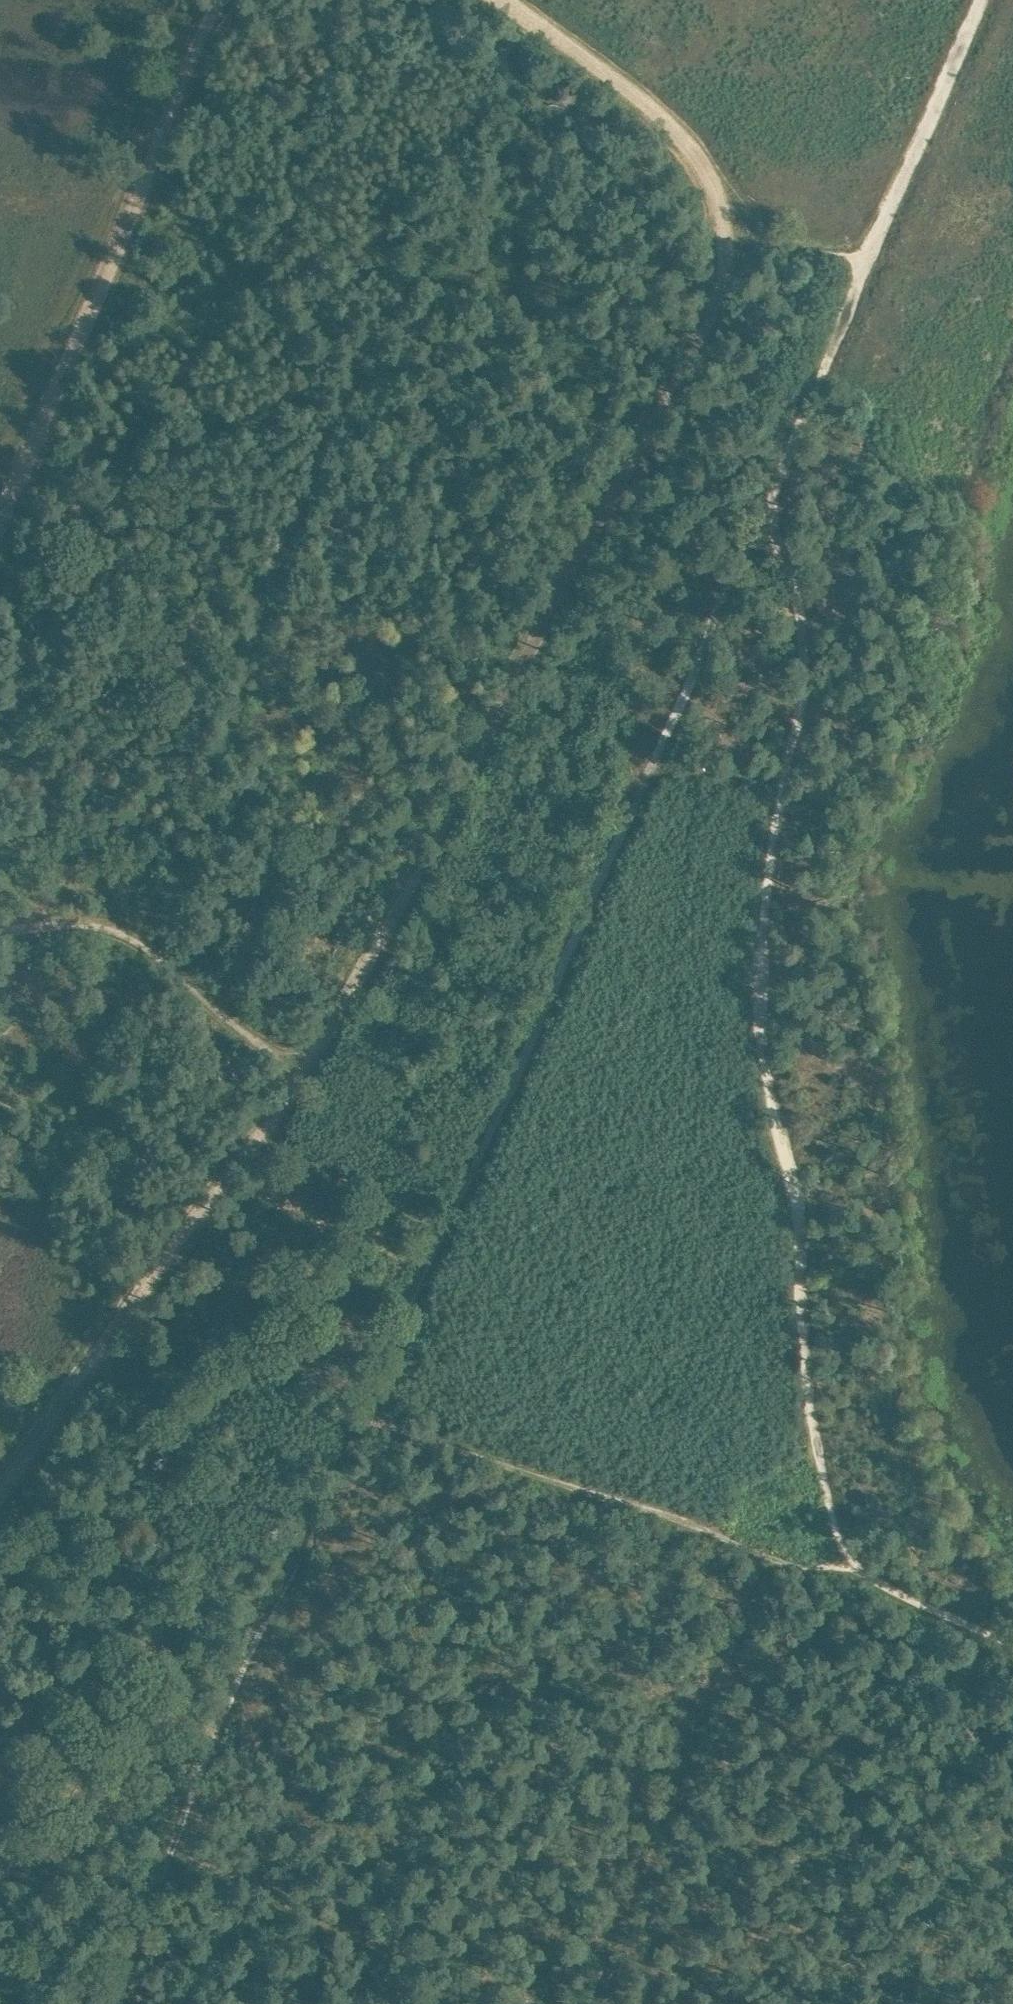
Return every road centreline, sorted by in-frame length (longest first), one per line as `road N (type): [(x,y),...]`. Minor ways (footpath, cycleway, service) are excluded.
road 1 (track): [(835,1559),(812,1440),(792,1231),(756,1068),(755,959),(786,685),(787,608),(781,569),(760,521)]
road 2 (track): [(760,521),(881,210),(980,0)]
road 3 (track): [(733,226),(746,222),(846,259),(863,256)]

